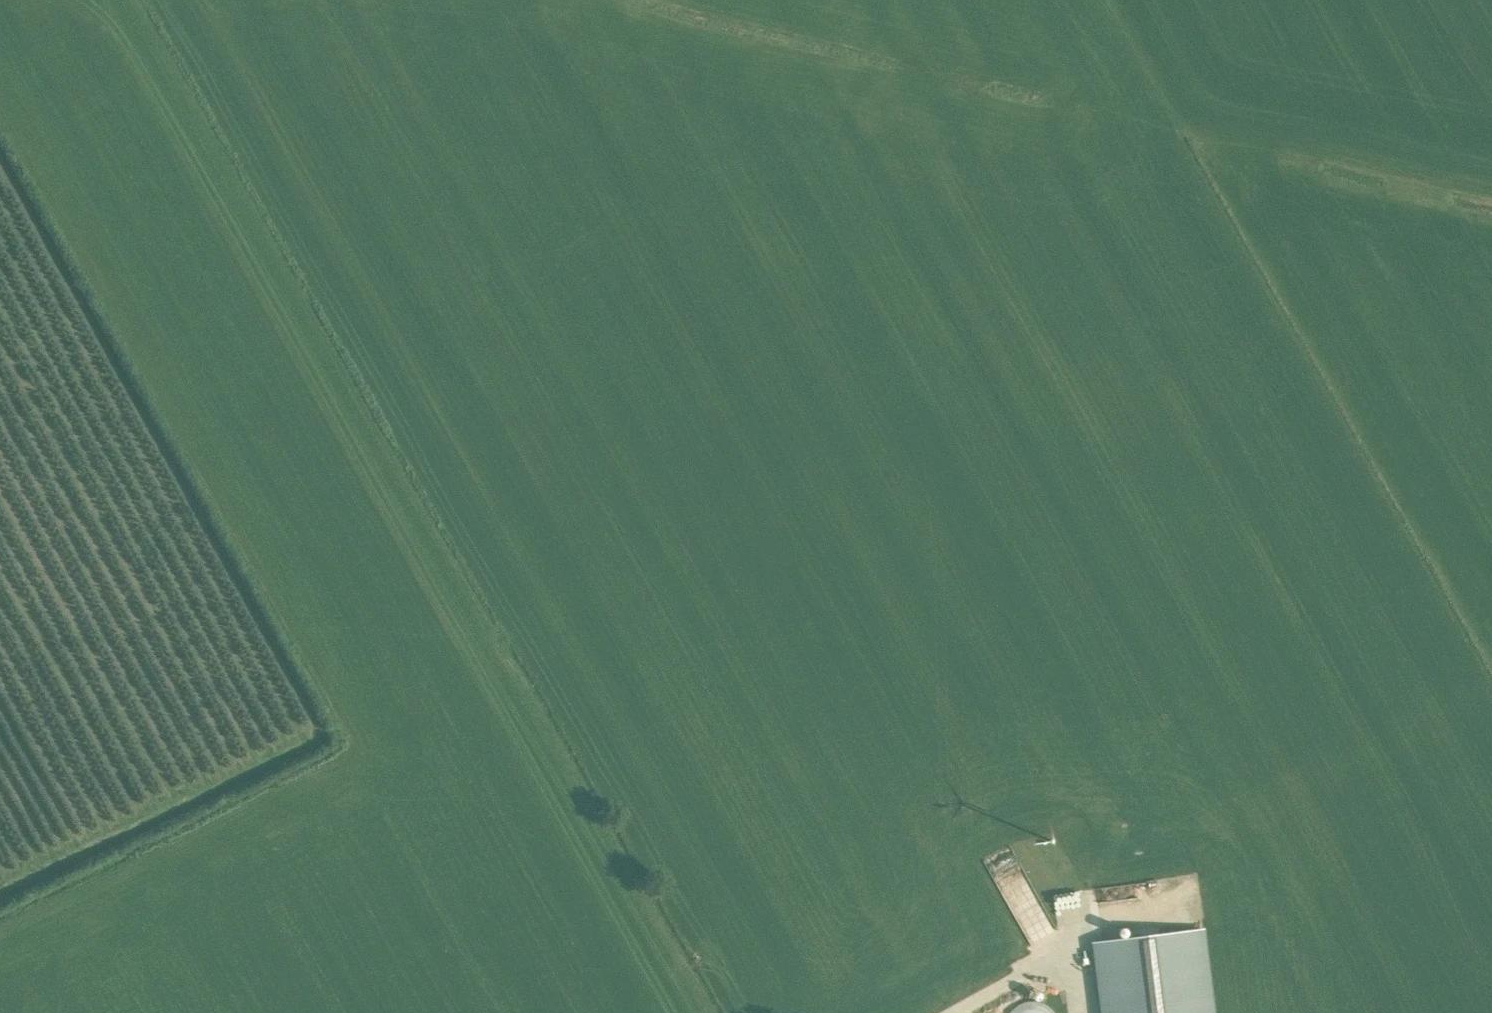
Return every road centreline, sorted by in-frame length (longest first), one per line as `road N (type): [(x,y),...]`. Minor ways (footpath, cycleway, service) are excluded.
road 1 (track): [(108,0),(678,1012)]
road 2 (track): [(847,521),(1076,939),(957,1012)]

